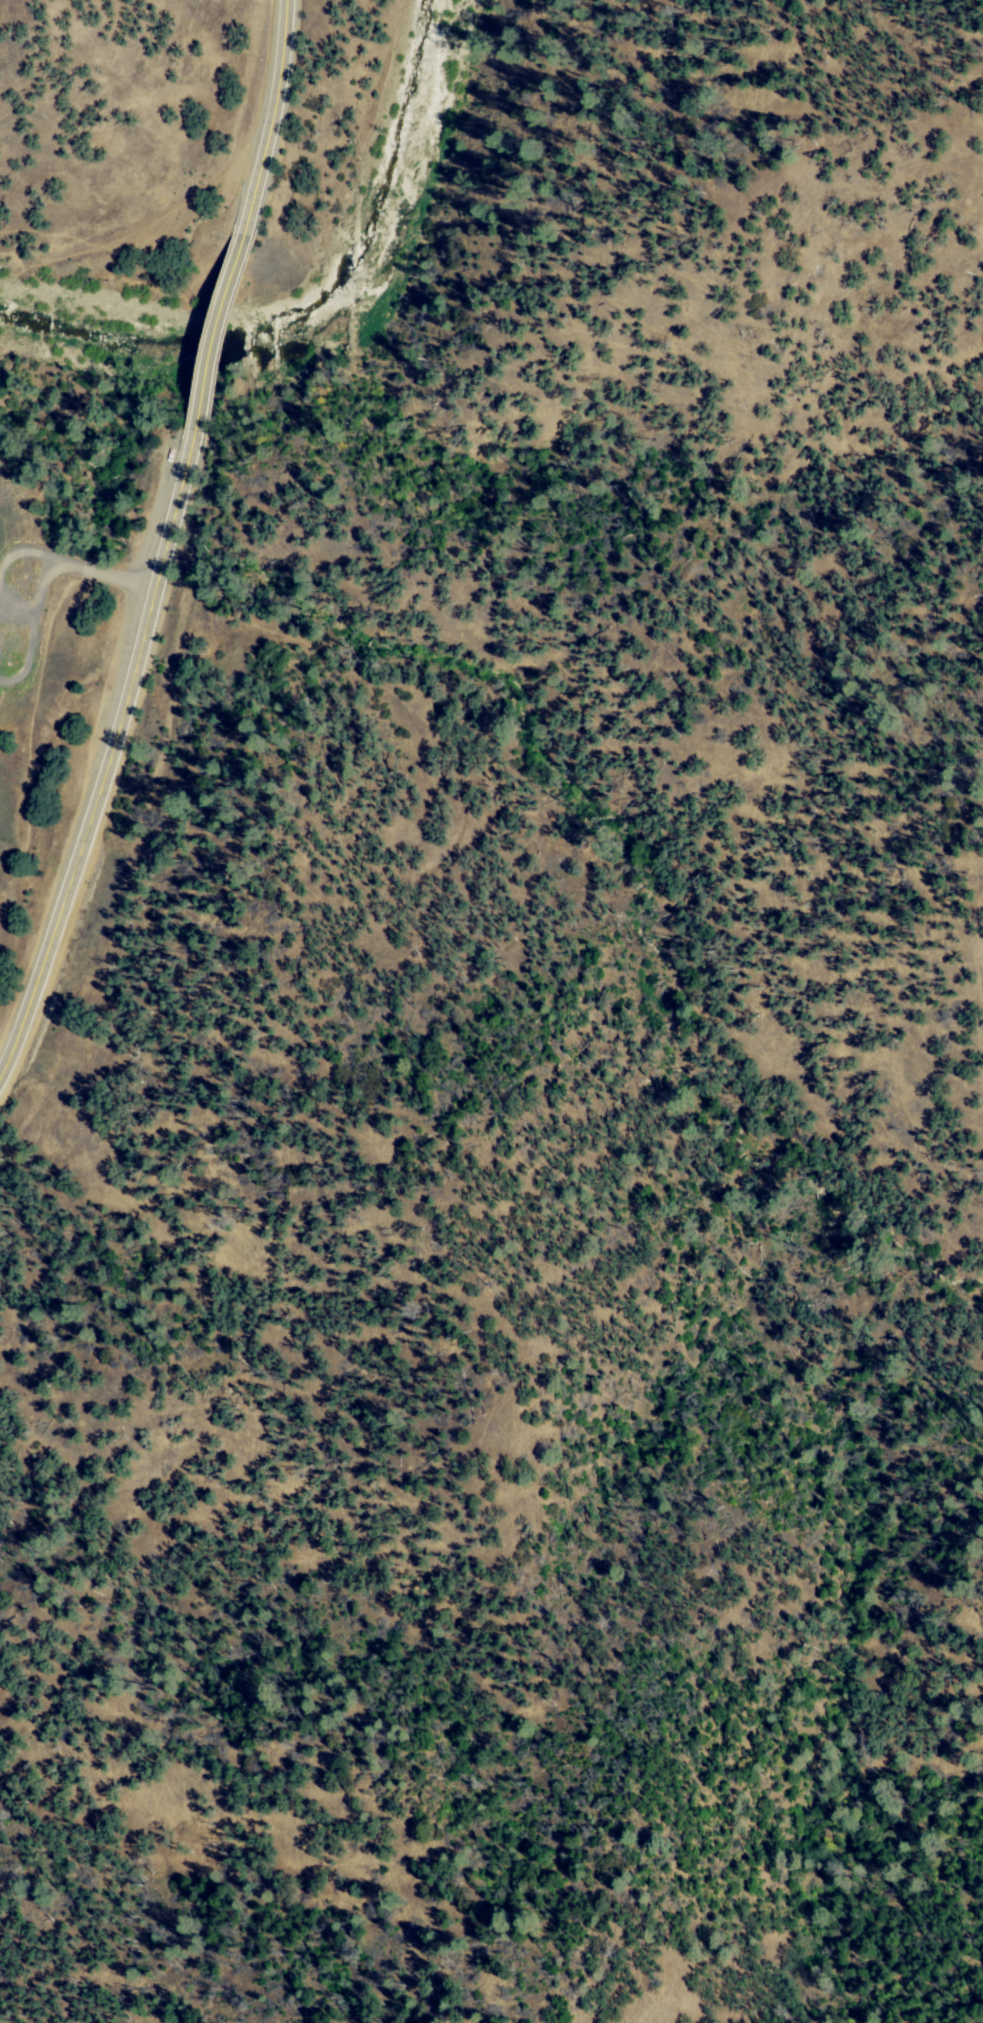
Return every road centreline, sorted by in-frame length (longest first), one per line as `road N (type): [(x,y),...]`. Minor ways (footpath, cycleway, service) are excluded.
road 1 (primary): [(0,1077),(50,954),(185,476)]
road 2 (primary): [(185,476),(248,222)]
road 3 (primary): [(248,222),(268,137),(281,0)]

